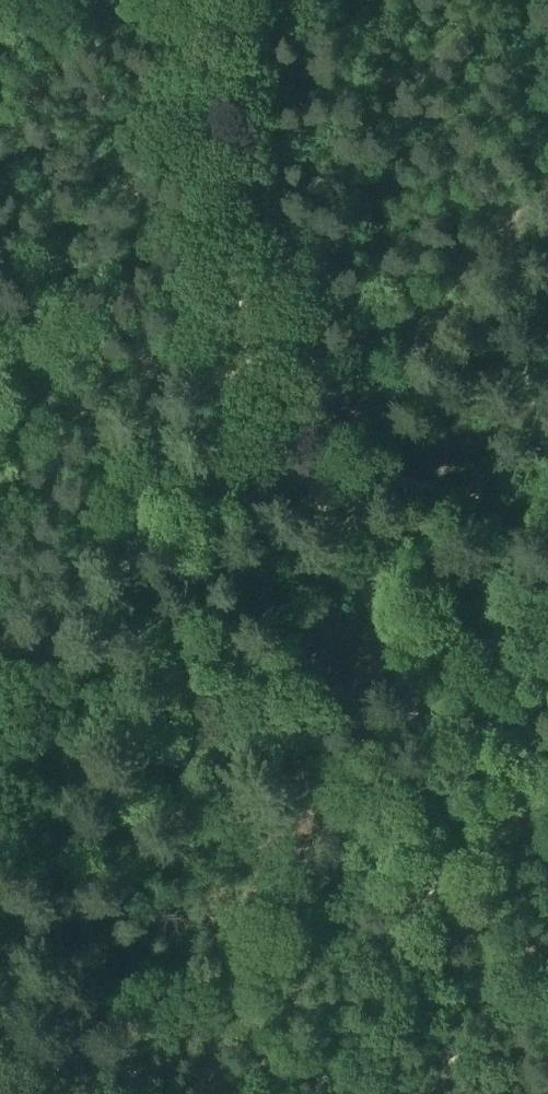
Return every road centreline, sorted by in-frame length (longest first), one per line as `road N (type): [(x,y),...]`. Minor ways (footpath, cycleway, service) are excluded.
road 1 (unclassified): [(0,662),(145,573),(279,432),(428,297),(547,164)]
road 2 (track): [(298,453),(400,657),(432,768),(440,924),(453,1033),(470,1093)]
road 3 (track): [(298,453),(264,408),(194,0)]
road 4 (track): [(547,518),(298,453)]

